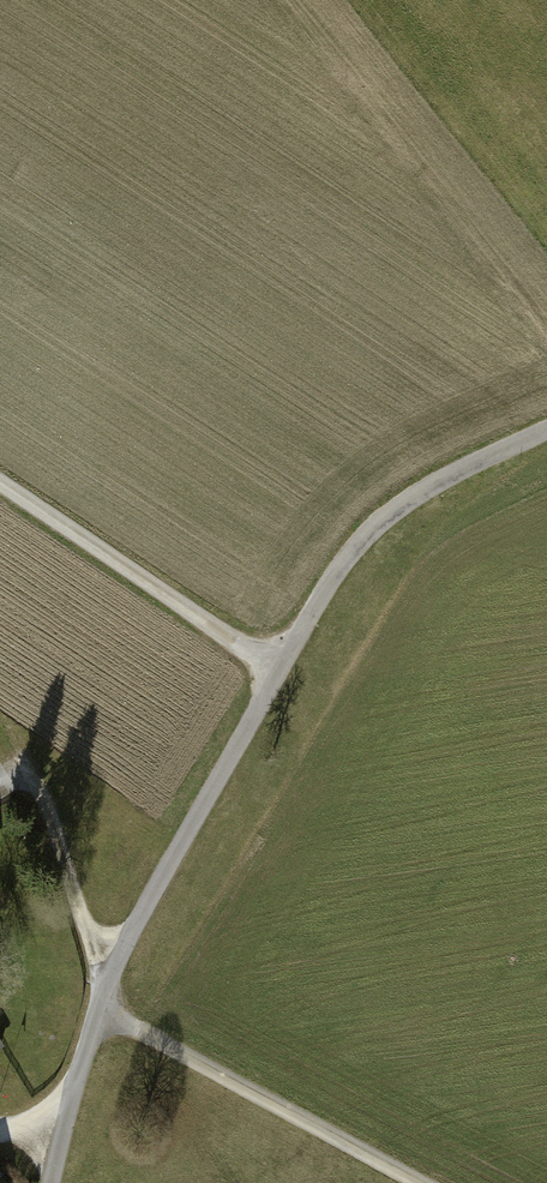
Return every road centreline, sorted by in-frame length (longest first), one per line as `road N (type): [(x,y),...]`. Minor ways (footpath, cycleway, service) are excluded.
road 1 (track): [(277,672),(117,959),(50,1182)]
road 2 (track): [(546,430),(419,494),(375,526),(333,576),(277,672)]
road 3 (track): [(416,1182),(143,1033),(96,1015)]
road 4 (track): [(0,485),(277,672)]
road 5 (track): [(20,751),(47,804),(85,925),(117,959)]

